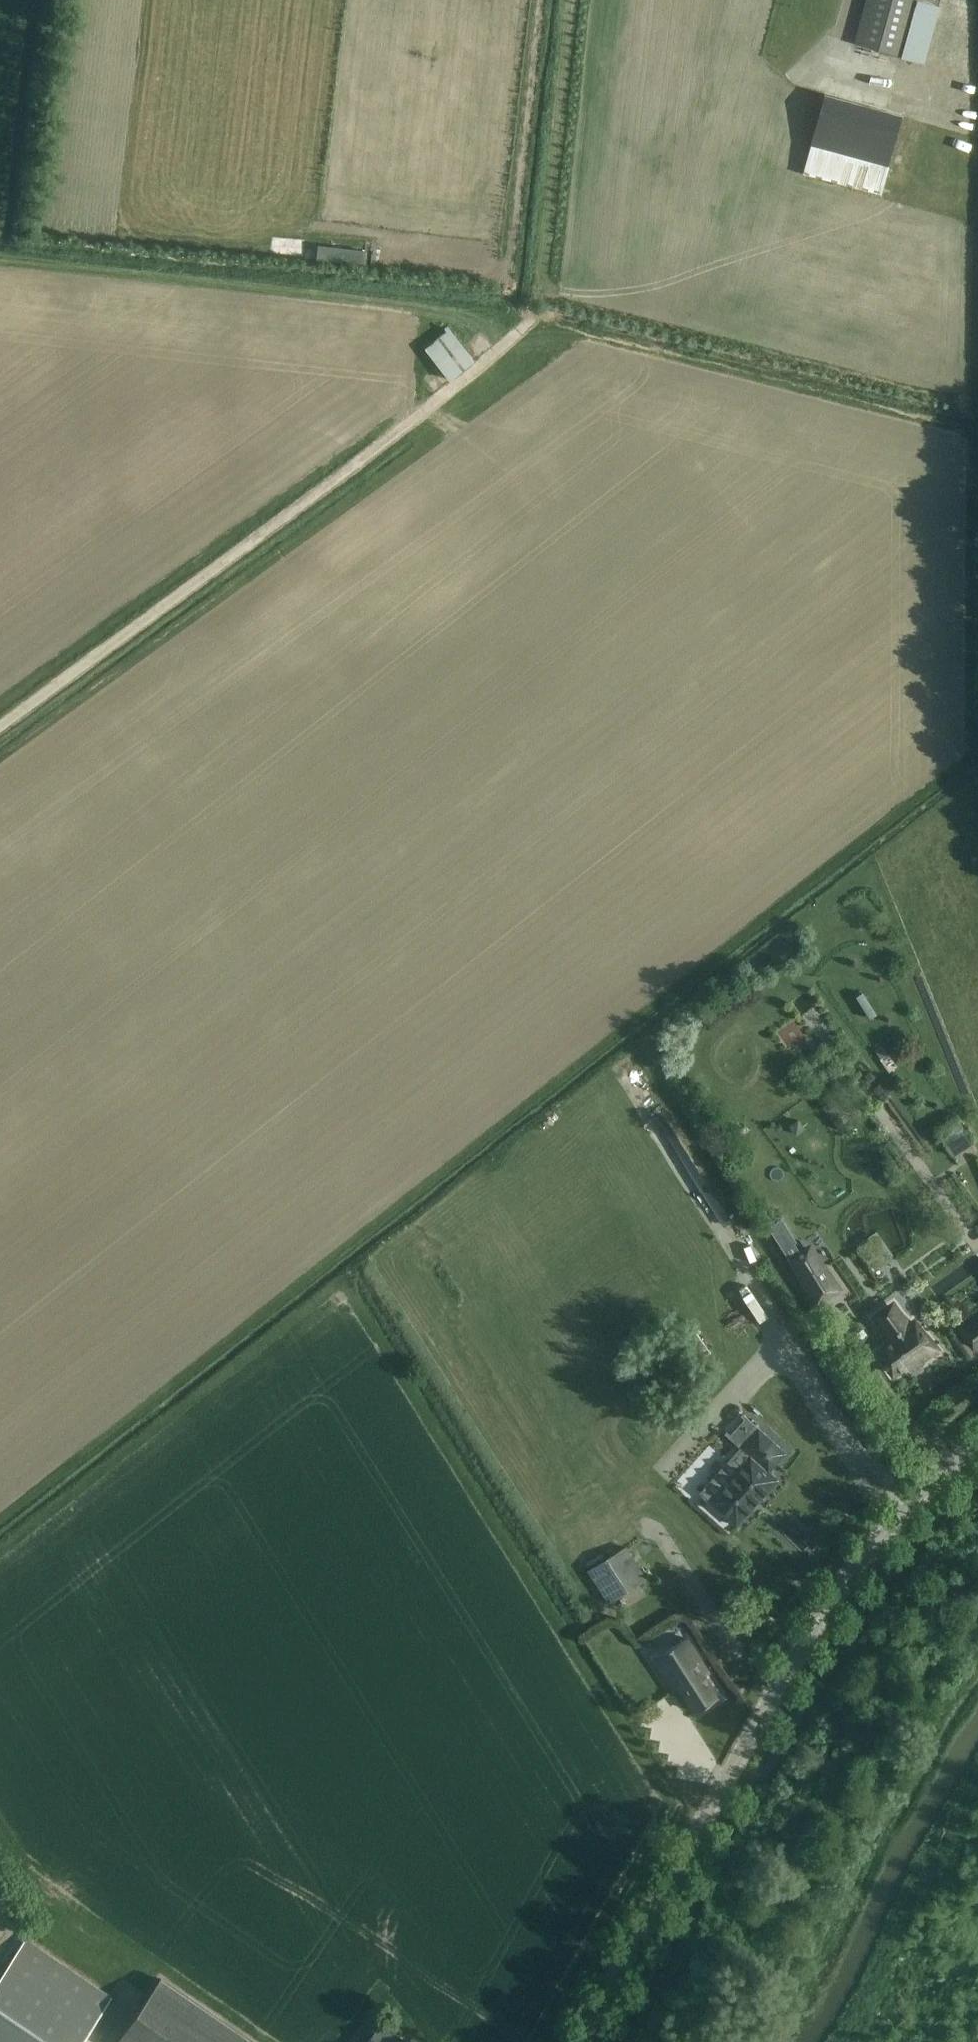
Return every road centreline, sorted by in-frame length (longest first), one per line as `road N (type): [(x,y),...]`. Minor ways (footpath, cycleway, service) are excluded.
road 1 (tertiary): [(574,2041),(844,1597),(930,1491),(977,1447)]

